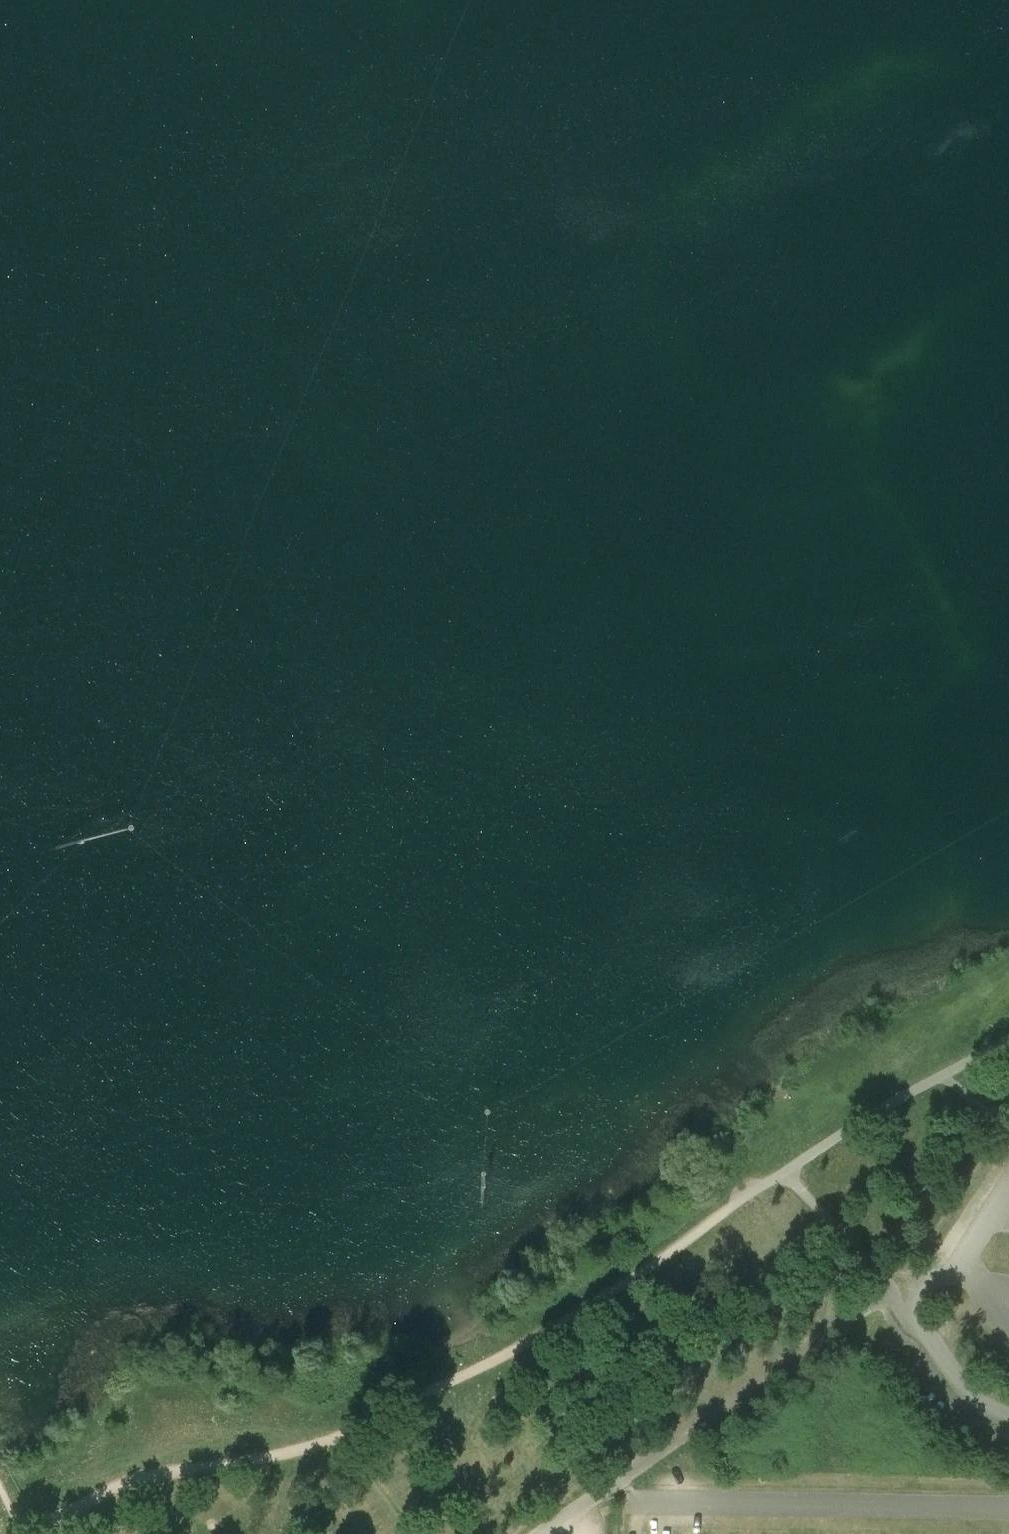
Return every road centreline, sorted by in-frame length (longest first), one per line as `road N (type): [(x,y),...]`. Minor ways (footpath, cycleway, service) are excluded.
road 1 (unclassified): [(919,1322),(889,1290),(539,1533)]

